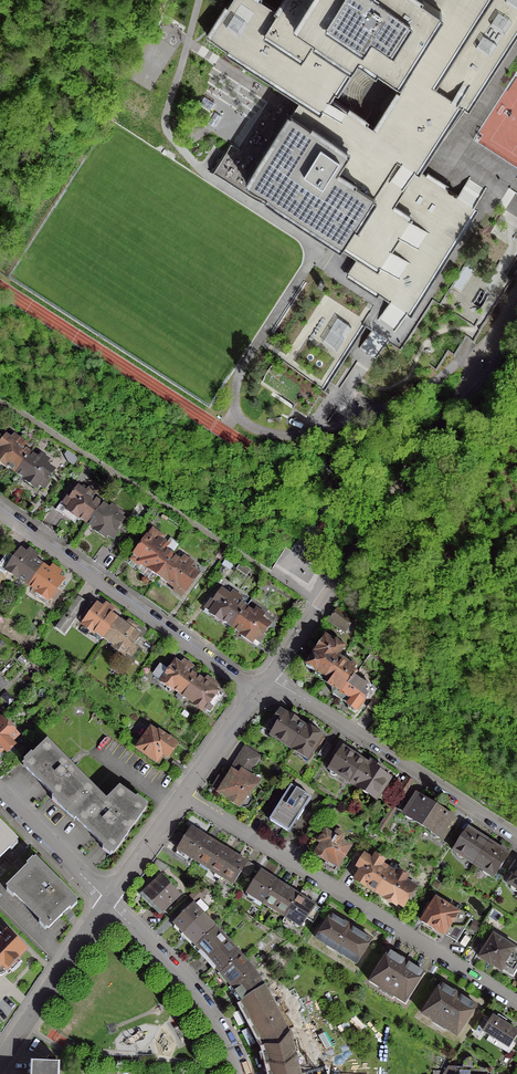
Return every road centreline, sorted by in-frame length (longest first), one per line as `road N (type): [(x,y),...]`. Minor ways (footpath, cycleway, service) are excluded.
road 1 (residential): [(254,692),(322,607),(516,293)]
road 2 (residential): [(181,795),(516,1005)]
road 3 (residential): [(254,692),(0,509)]
road 4 (residential): [(254,692),(299,699),(516,839)]
road 5 (residential): [(105,901),(198,997),(242,1073)]
road 6 (residential): [(0,1063),(105,901)]
road 7 (residential): [(105,901),(0,796)]
road 8 (residential): [(105,901),(181,795)]
road 9 (residential): [(181,795),(254,692)]

